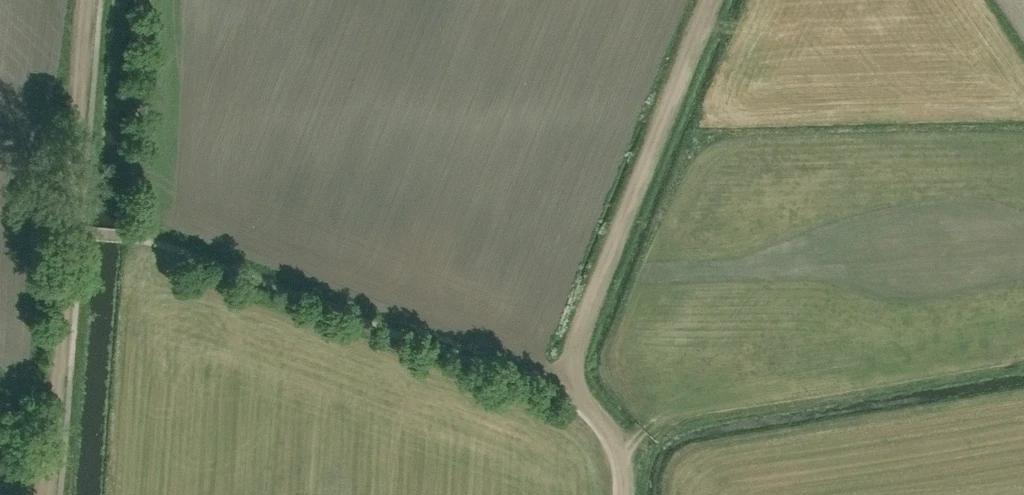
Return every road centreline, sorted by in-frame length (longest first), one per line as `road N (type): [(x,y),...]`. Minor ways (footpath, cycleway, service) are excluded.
road 1 (track): [(557,384),(710,0)]
road 2 (track): [(73,232),(47,494)]
road 3 (track): [(92,0),(73,232)]
road 4 (track): [(627,494),(615,439),(557,384)]

